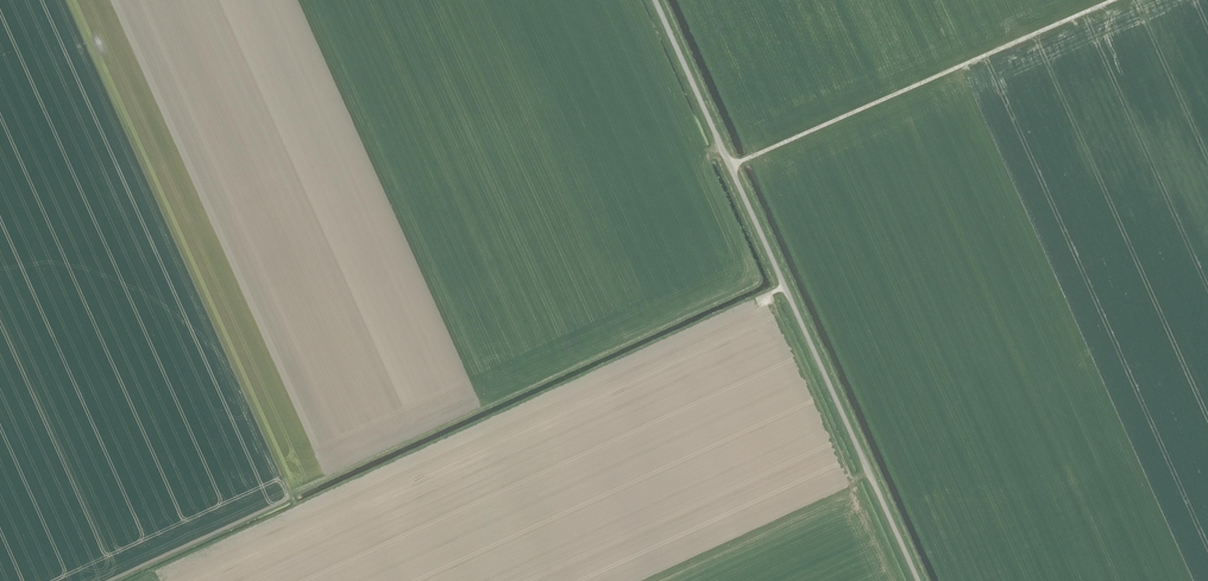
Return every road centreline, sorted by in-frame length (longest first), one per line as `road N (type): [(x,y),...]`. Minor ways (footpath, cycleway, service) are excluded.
road 1 (unclassified): [(913,580),(655,0)]

